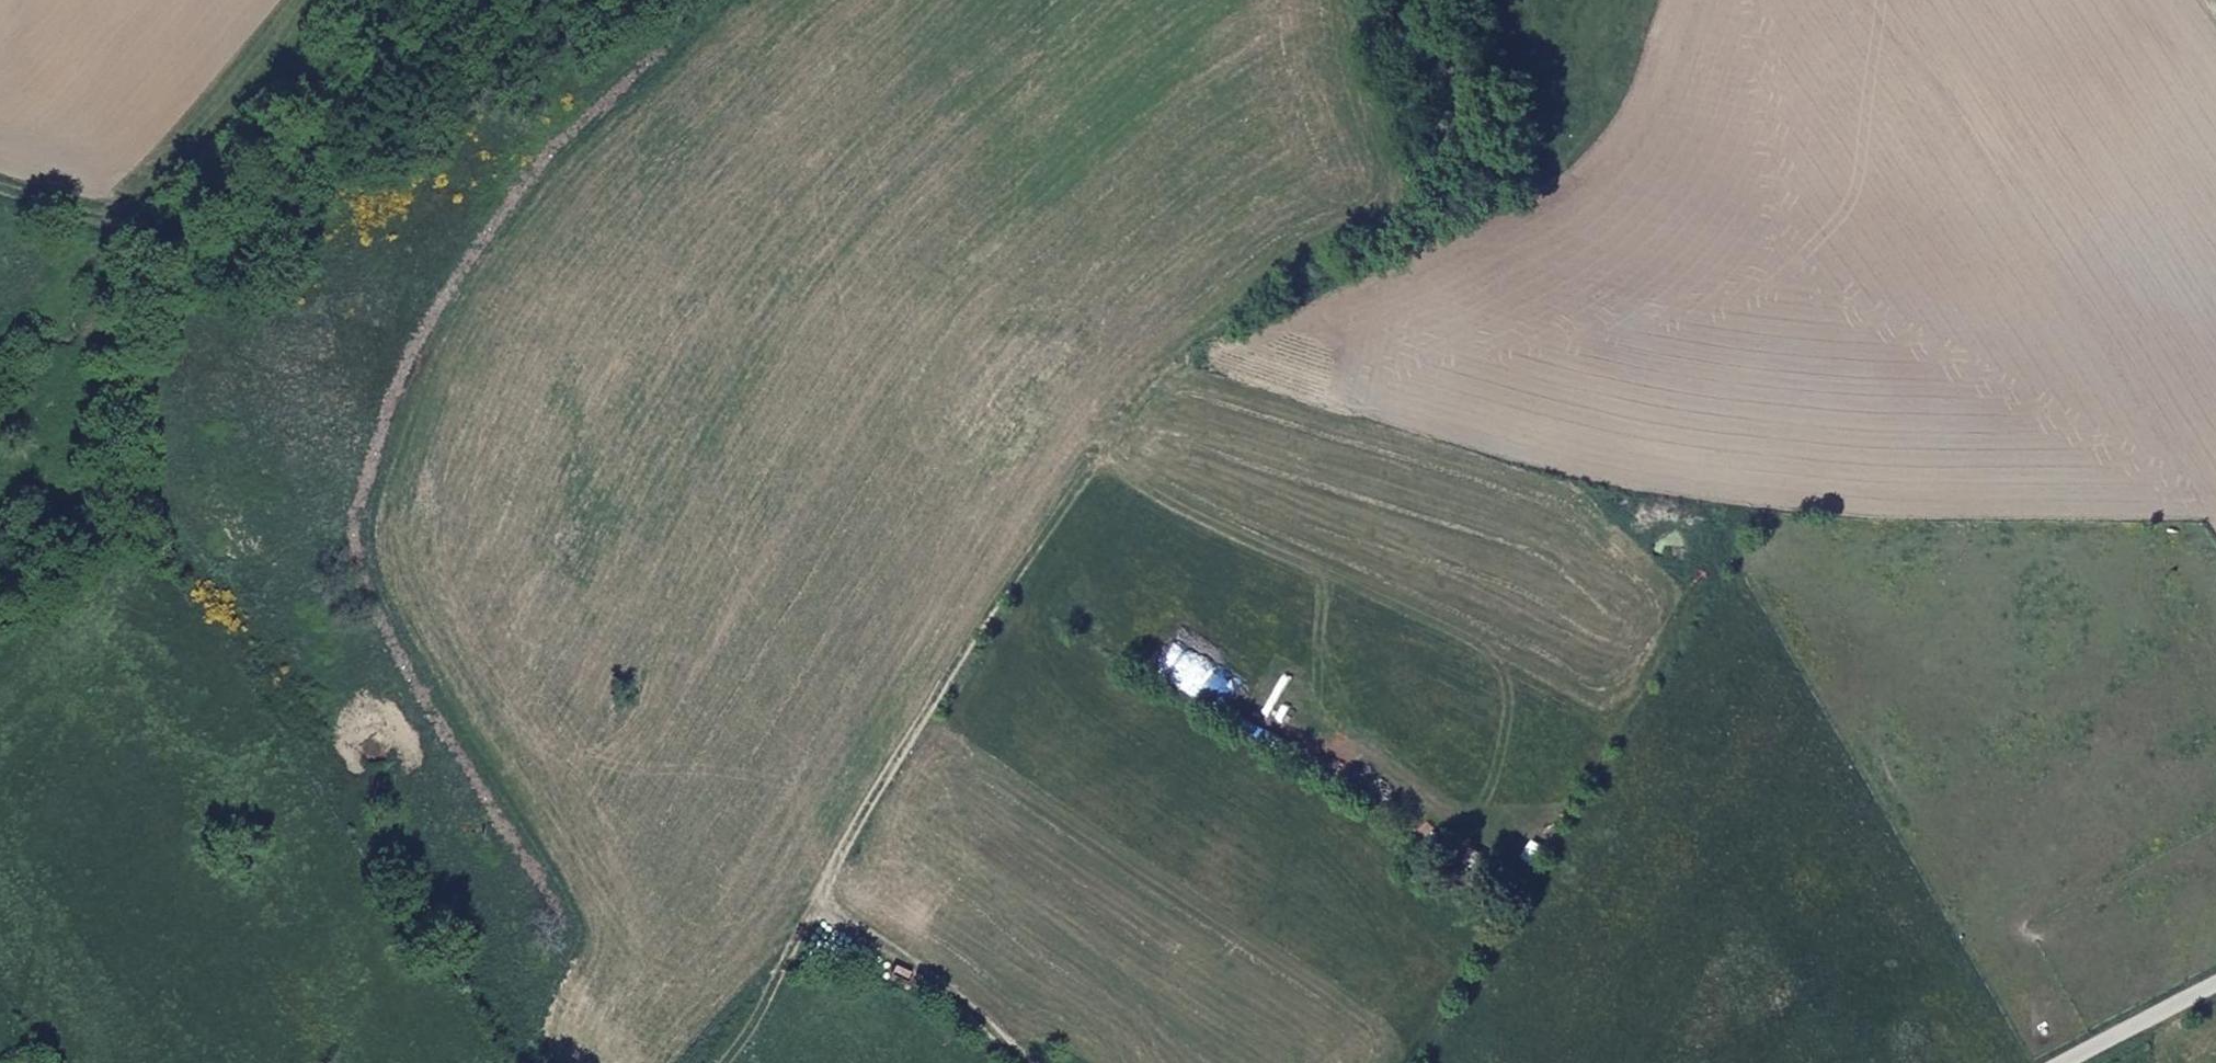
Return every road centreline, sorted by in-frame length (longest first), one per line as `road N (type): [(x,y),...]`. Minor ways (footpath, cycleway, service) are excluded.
road 1 (track): [(0,611),(104,529),(112,485),(111,318),(147,233),(0,186)]
road 2 (unclassified): [(2072,1062),(2215,987)]

